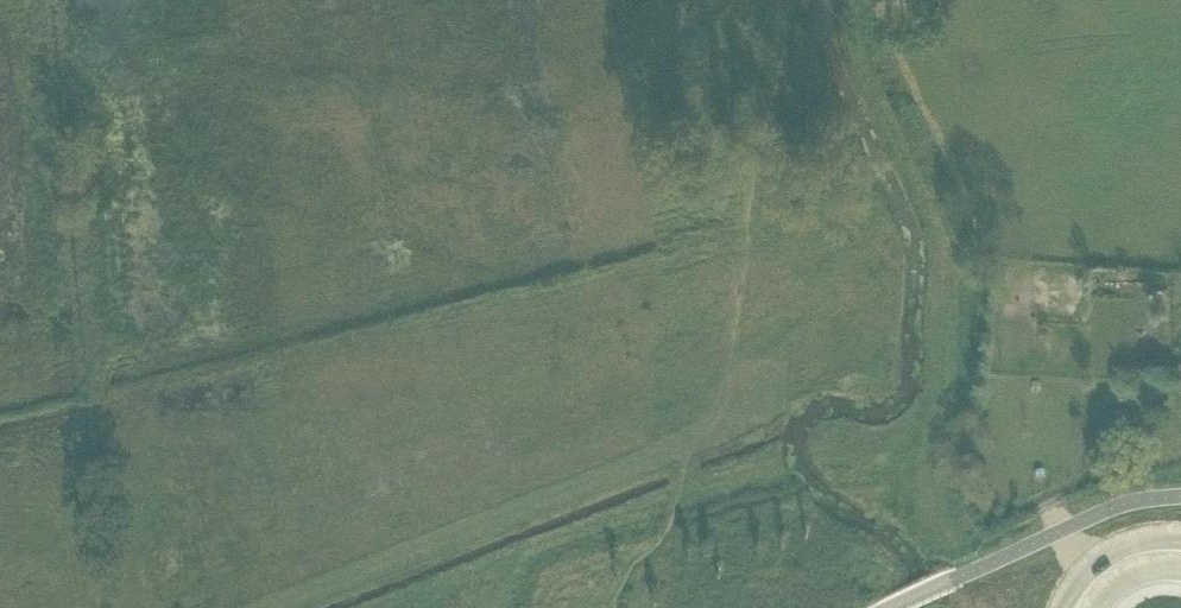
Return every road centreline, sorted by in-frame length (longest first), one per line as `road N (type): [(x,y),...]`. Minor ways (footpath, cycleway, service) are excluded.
road 1 (primary): [(1180,537),(1114,549),(1085,571),(1062,607)]

